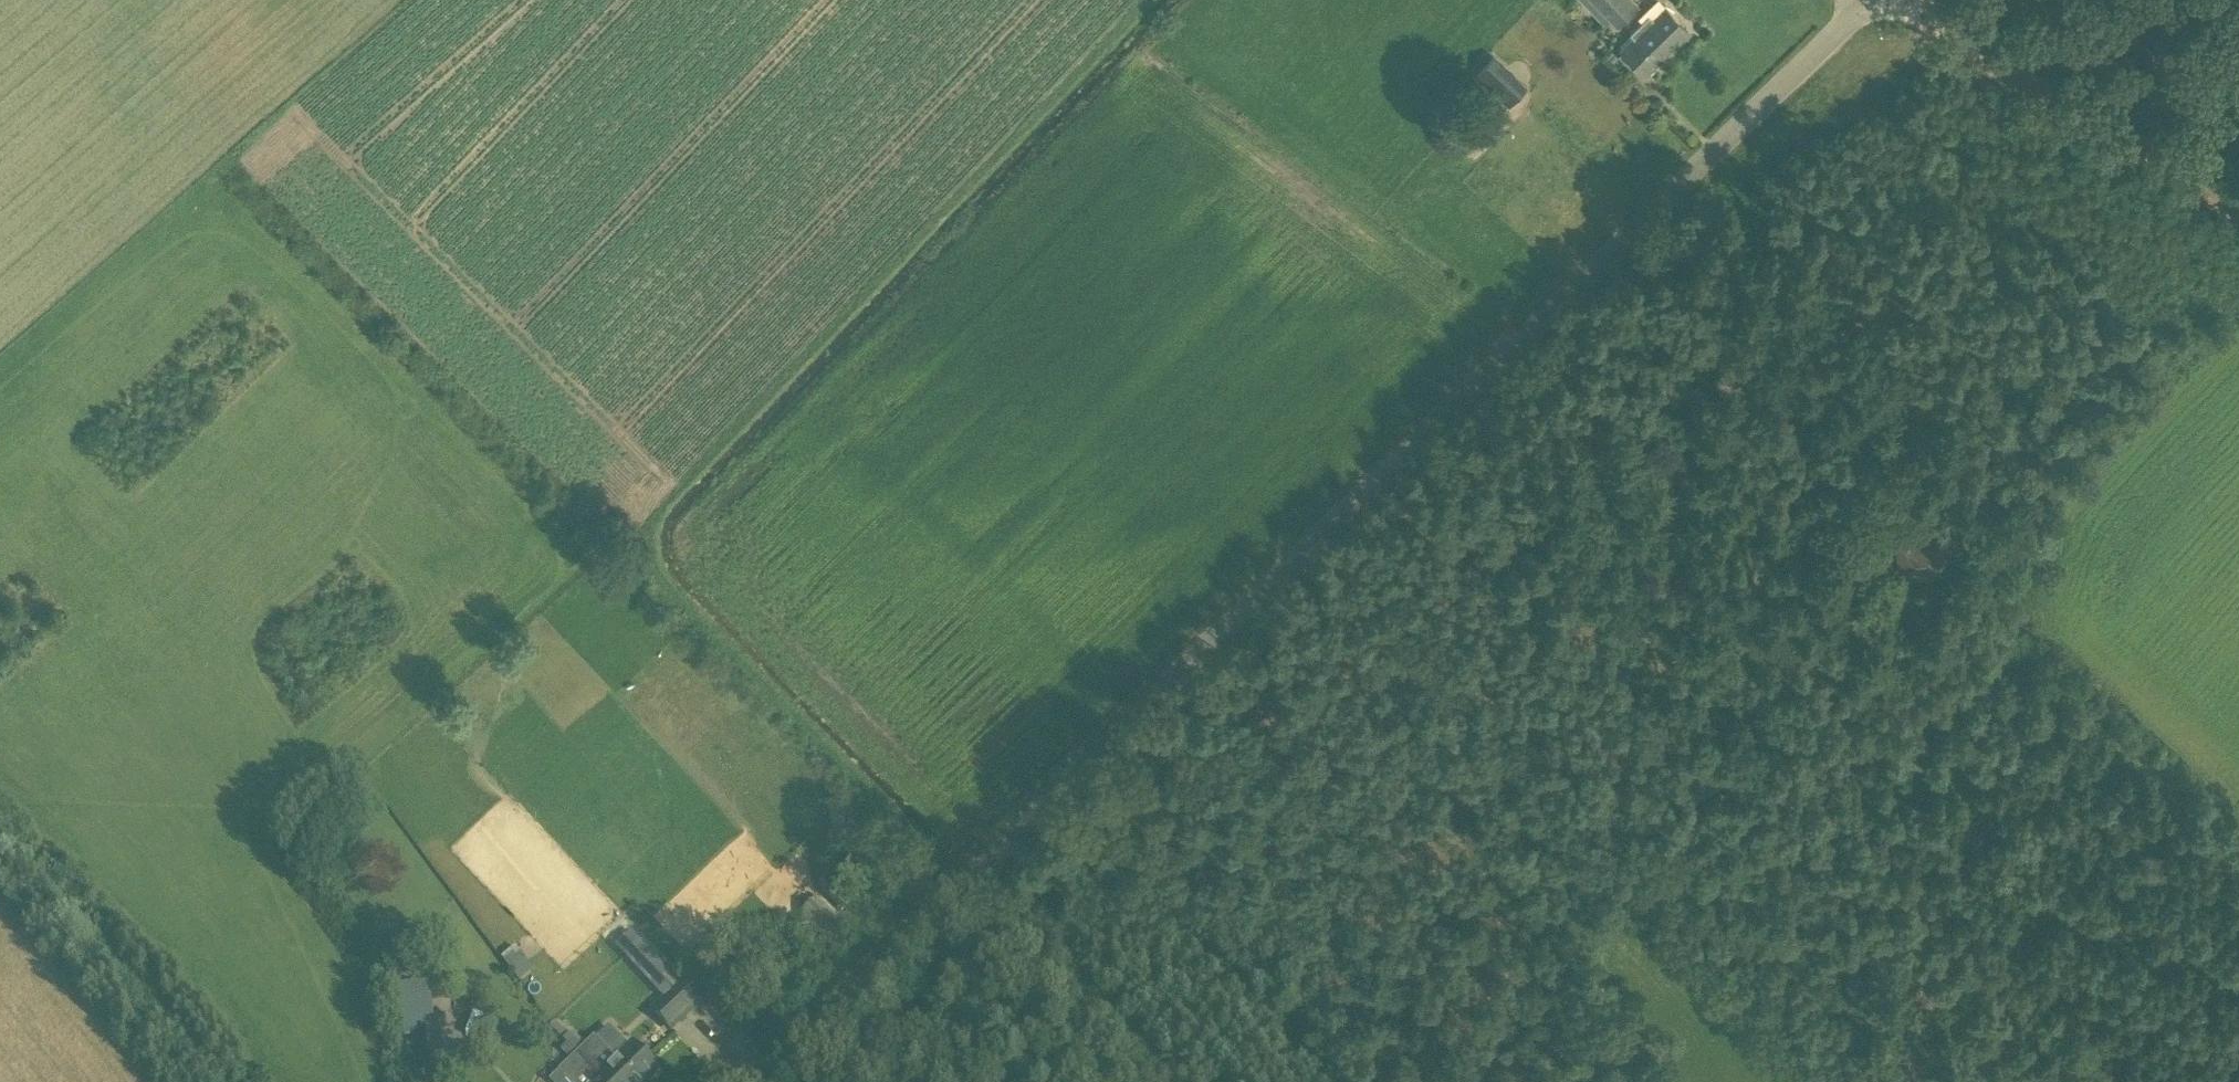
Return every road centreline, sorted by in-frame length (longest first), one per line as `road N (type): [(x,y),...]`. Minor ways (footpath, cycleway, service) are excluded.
road 1 (unclassified): [(769,1081),(1872,0)]
road 2 (track): [(2238,213),(1884,0)]

